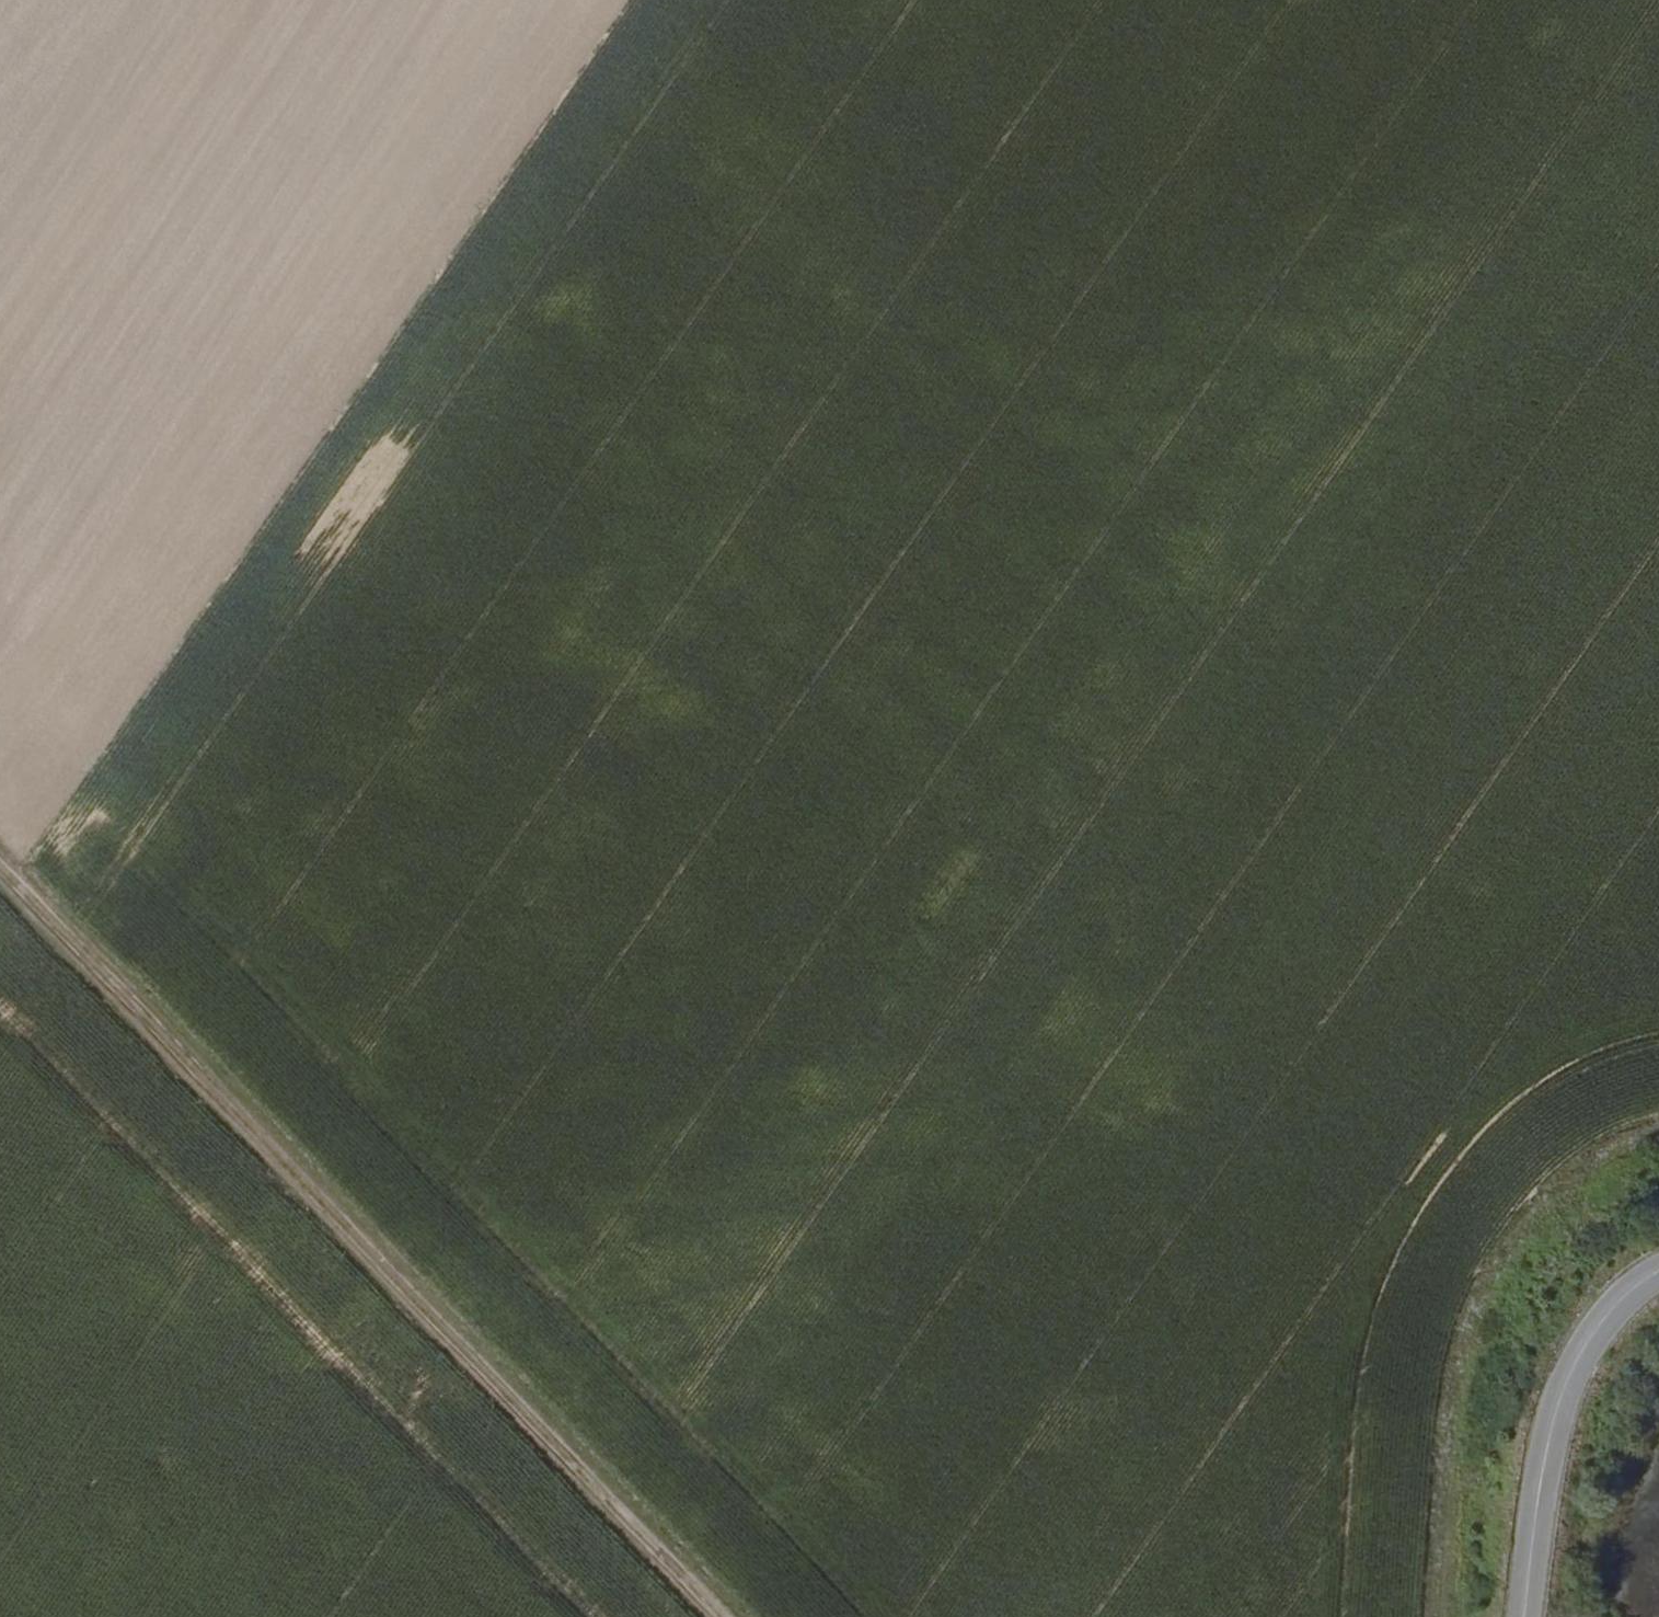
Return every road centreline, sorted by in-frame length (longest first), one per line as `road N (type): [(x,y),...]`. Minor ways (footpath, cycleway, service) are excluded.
road 1 (track): [(711,1616),(0,865)]
road 2 (unclassified): [(1658,1276),(1619,1305),(1577,1365),(1556,1429),(1530,1616)]

